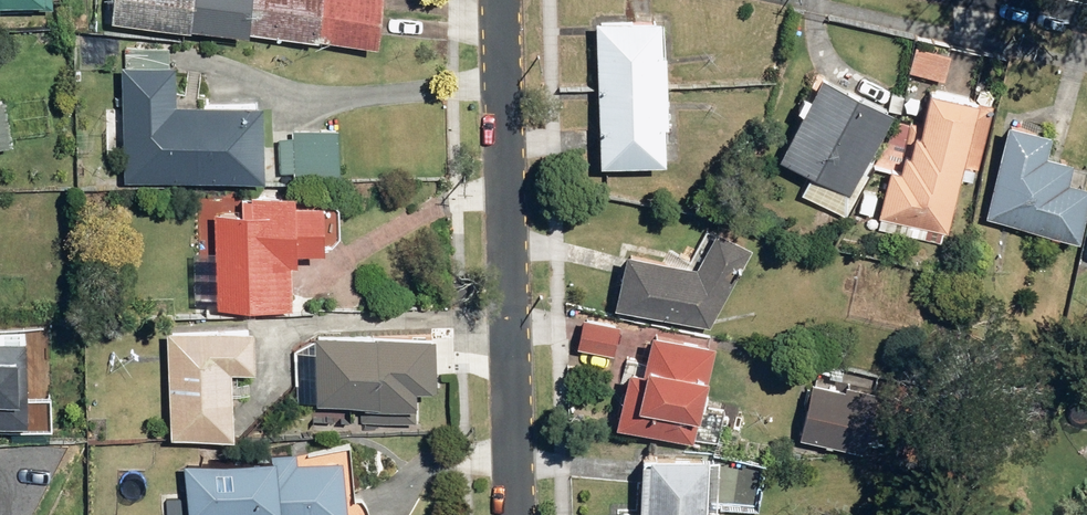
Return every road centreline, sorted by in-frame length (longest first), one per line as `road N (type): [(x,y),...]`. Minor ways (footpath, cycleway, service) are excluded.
road 1 (residential): [(496,0),(513,514)]

